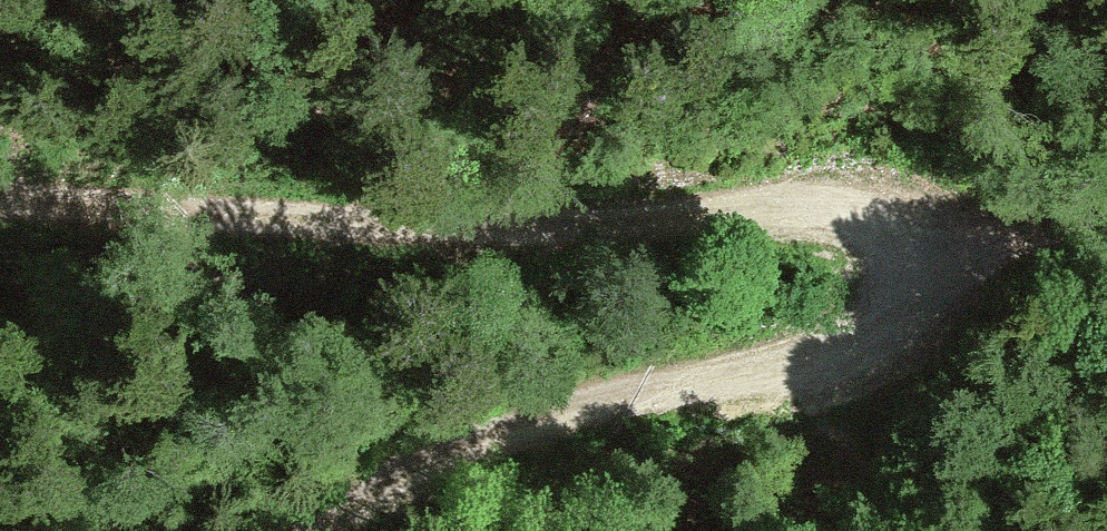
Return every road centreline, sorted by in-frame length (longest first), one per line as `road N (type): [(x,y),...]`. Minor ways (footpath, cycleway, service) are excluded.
road 1 (track): [(0,200),(459,229),(830,213),(871,219),(899,243),(910,272),(906,298),(885,330),(846,356),(551,420),(463,457),(328,530)]
road 2 (track): [(910,272),(1106,209)]

